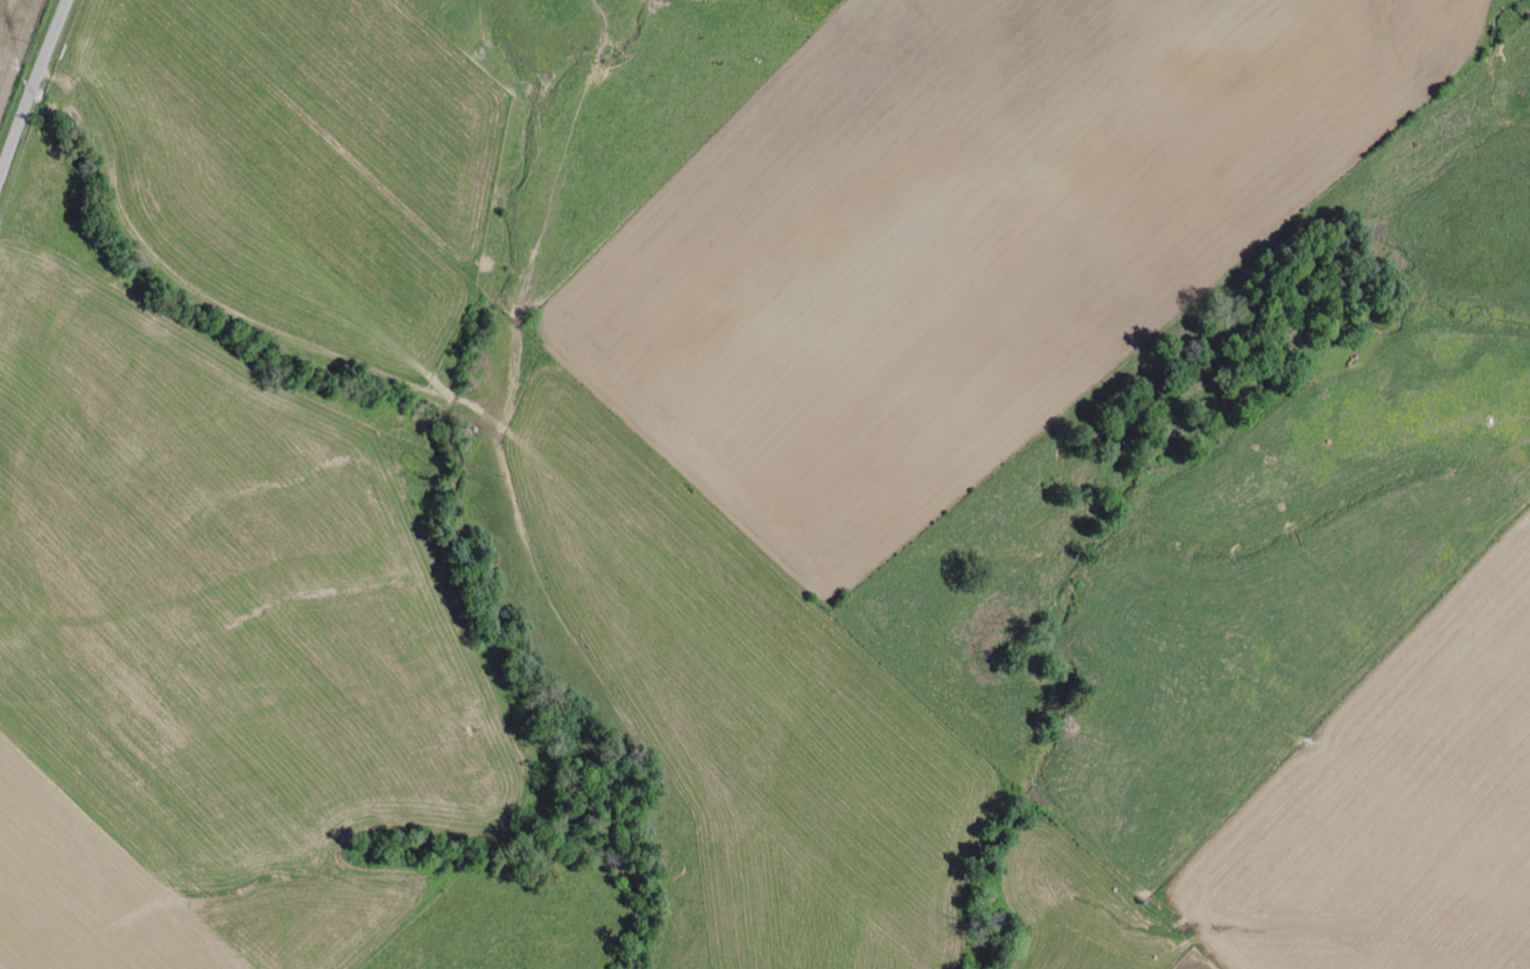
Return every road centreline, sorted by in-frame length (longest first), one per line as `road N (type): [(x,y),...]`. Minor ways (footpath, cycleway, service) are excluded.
road 1 (residential): [(0,180),(68,0)]

